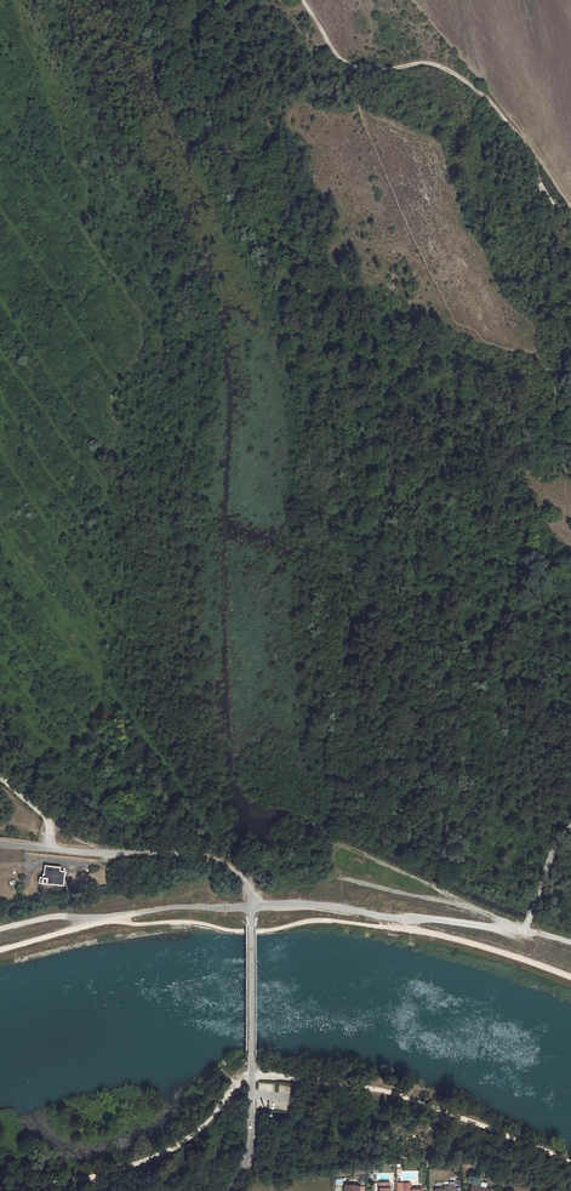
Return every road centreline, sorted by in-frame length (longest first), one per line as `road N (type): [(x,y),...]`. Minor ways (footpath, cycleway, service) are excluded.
road 1 (unclassified): [(251,1057),(252,899),(237,873),(190,854),(0,843)]
road 2 (track): [(570,217),(539,184),(534,160),(487,99),(433,64),(356,71),(340,60),(301,0)]
road 3 (track): [(105,917),(311,904),(408,918)]
road 4 (track): [(337,843),(522,929),(570,943)]
road 5 (track): [(408,918),(522,929),(555,846),(570,826)]
road 6 (residential): [(227,1190),(249,1148),(251,1057)]

